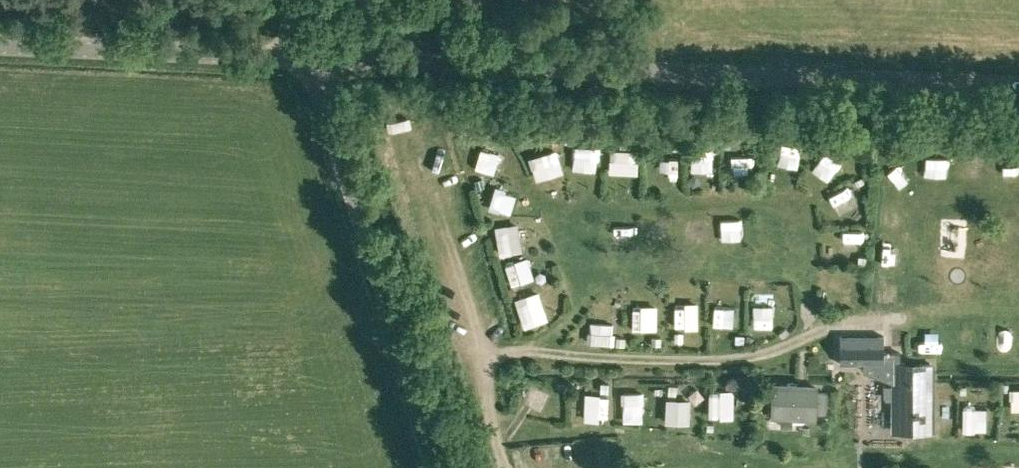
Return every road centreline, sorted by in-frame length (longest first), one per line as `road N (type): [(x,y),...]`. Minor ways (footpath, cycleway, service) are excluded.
road 1 (unclassified): [(1018,89),(303,61)]
road 2 (unclassified): [(439,467),(303,61)]
road 3 (unclassified): [(303,61),(0,47)]

